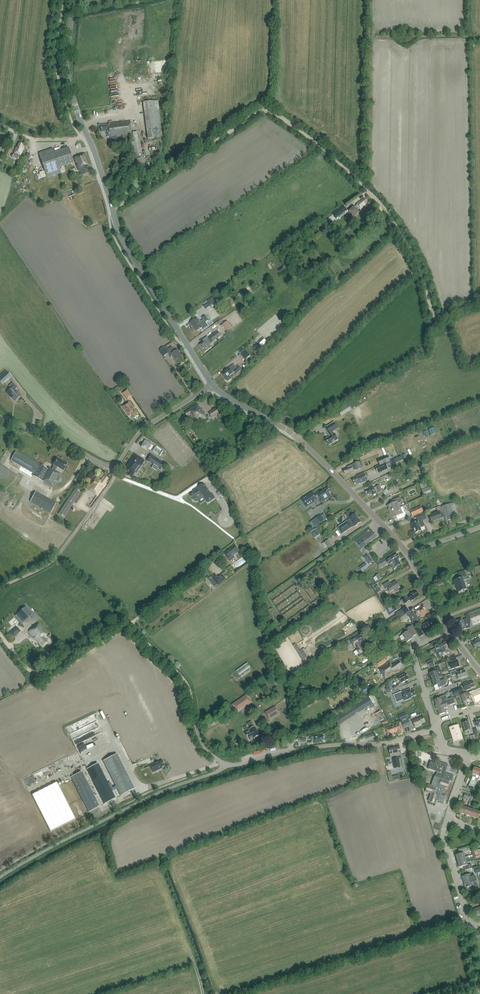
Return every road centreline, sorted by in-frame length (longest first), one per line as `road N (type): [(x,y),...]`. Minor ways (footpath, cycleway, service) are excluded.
road 1 (track): [(113,210),(265,109),(355,178),(393,219),(435,314),(479,298)]
road 2 (unclassified): [(0,877),(224,764),(436,728)]
road 3 (tertiary): [(212,385),(117,229),(68,77),(74,0)]
road 4 (track): [(224,764),(200,742),(187,683),(128,627),(111,624),(34,673),(0,635)]
road 5 (tertiary): [(212,385),(306,445),(408,554)]
road 6 (track): [(0,586),(60,554),(115,466)]
road 7 (unclassified): [(115,466),(151,424),(212,385)]
road 8 (unclassified): [(115,466),(0,417)]

